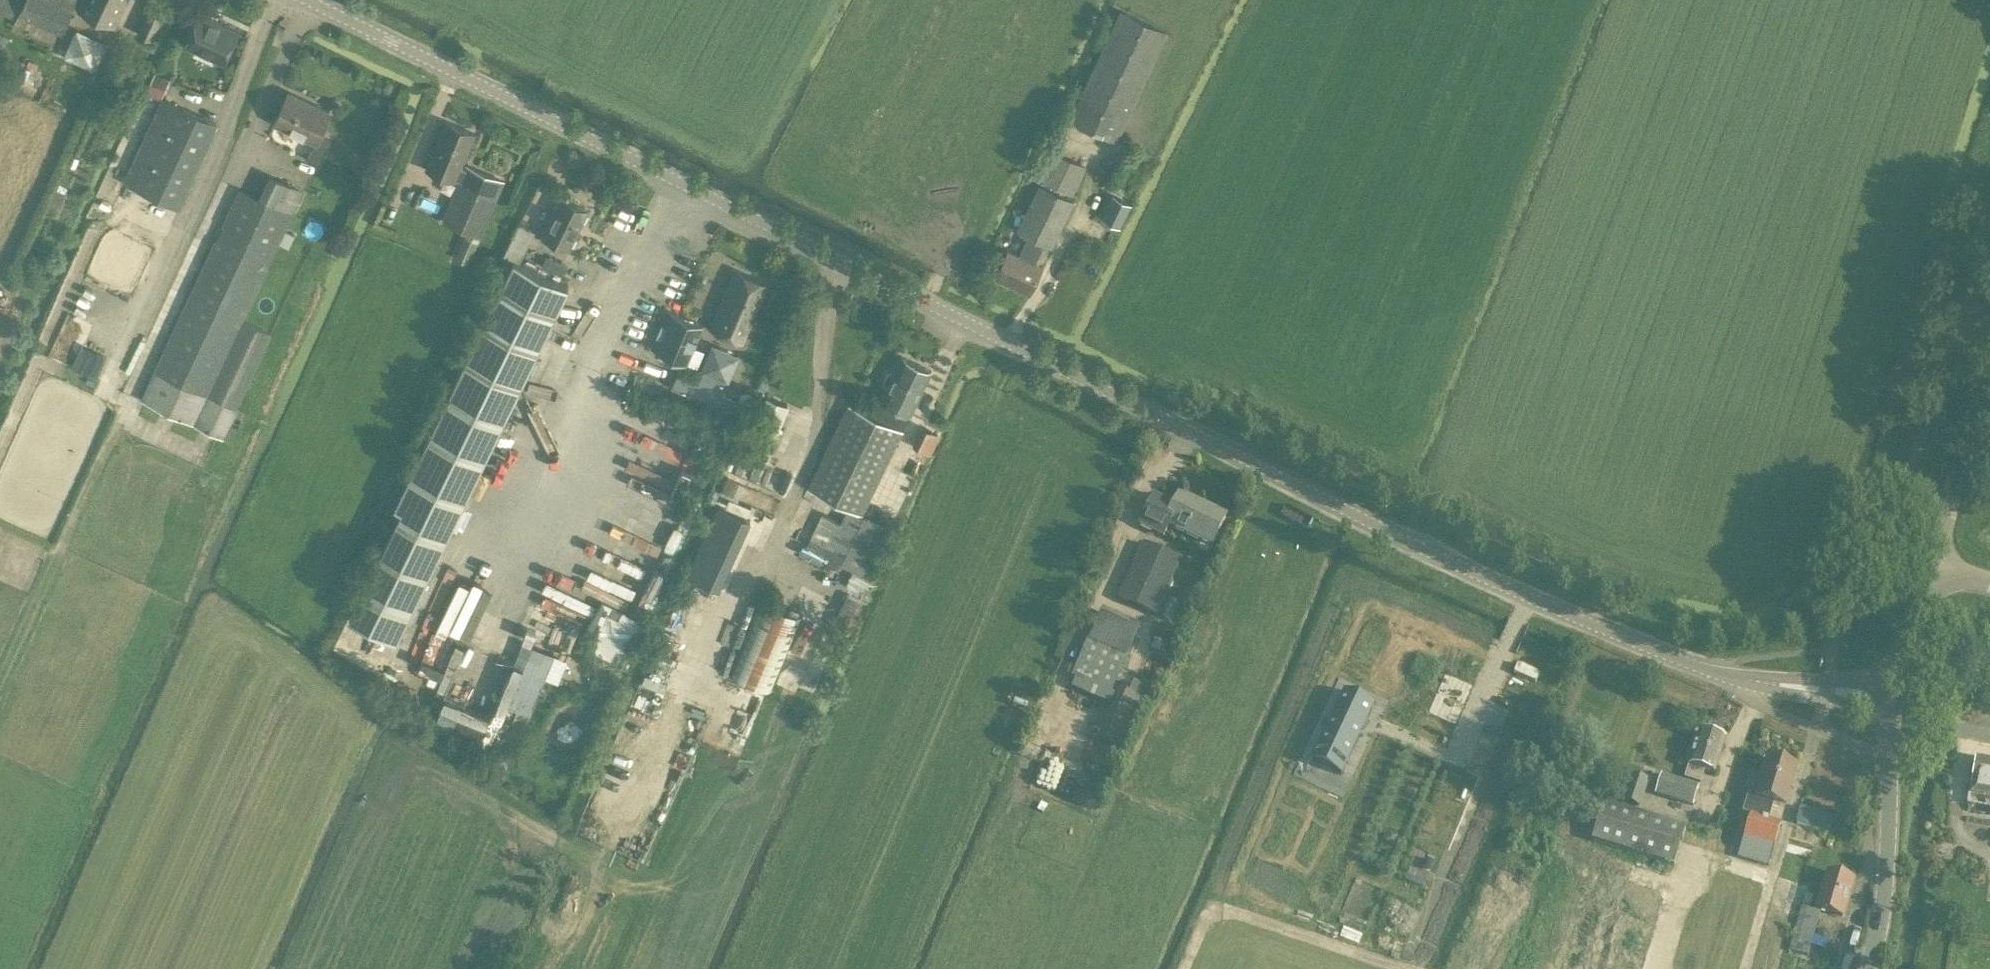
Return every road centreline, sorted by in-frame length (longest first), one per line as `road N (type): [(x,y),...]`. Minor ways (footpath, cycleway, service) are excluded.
road 1 (tertiary): [(1895,696),(1751,681),(1532,600),(309,0)]
road 2 (tertiary): [(1895,696),(1887,883),(1866,968)]
road 3 (track): [(1396,968),(1238,914),(1207,920),(1186,968)]
road 4 (tertiary): [(1932,567),(1989,382)]
road 5 (tertiary): [(1895,696),(1932,567)]

